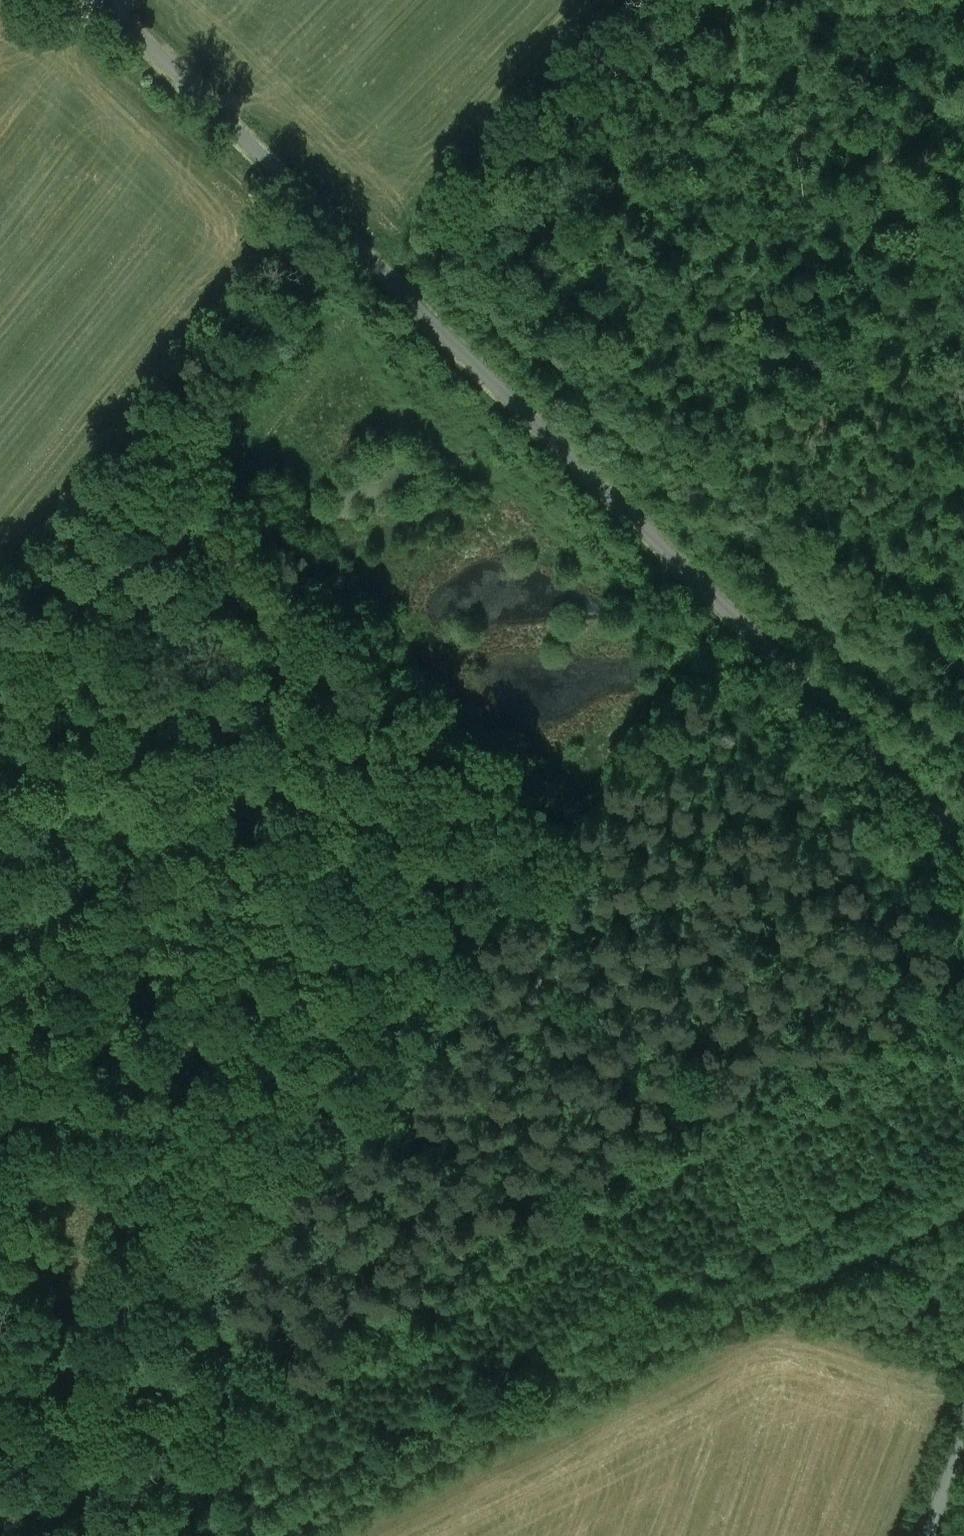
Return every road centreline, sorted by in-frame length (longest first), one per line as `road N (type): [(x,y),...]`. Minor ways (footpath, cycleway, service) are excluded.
road 1 (unclassified): [(117,0),(963,829)]

